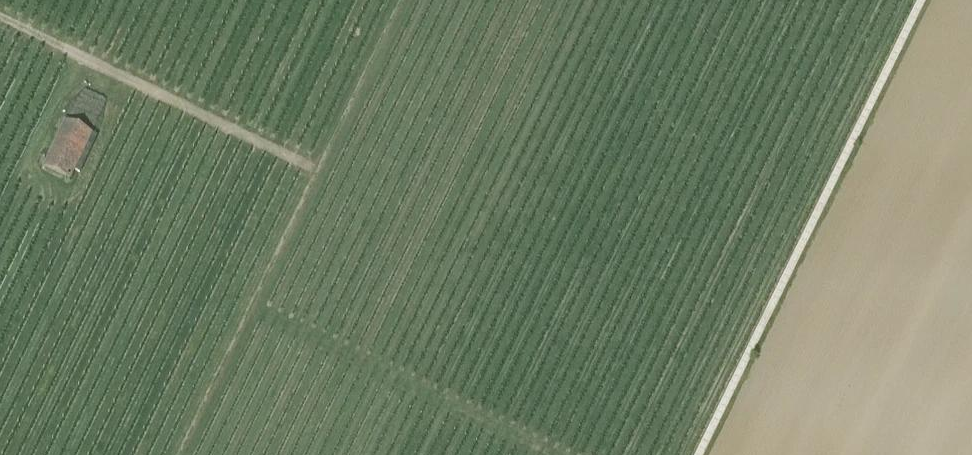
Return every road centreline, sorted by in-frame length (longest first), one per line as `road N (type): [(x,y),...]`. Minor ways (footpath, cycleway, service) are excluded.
road 1 (track): [(919,0),(697,454)]
road 2 (track): [(171,454),(391,0)]
road 3 (track): [(311,167),(0,18)]
road 4 (track): [(550,454),(244,303)]

